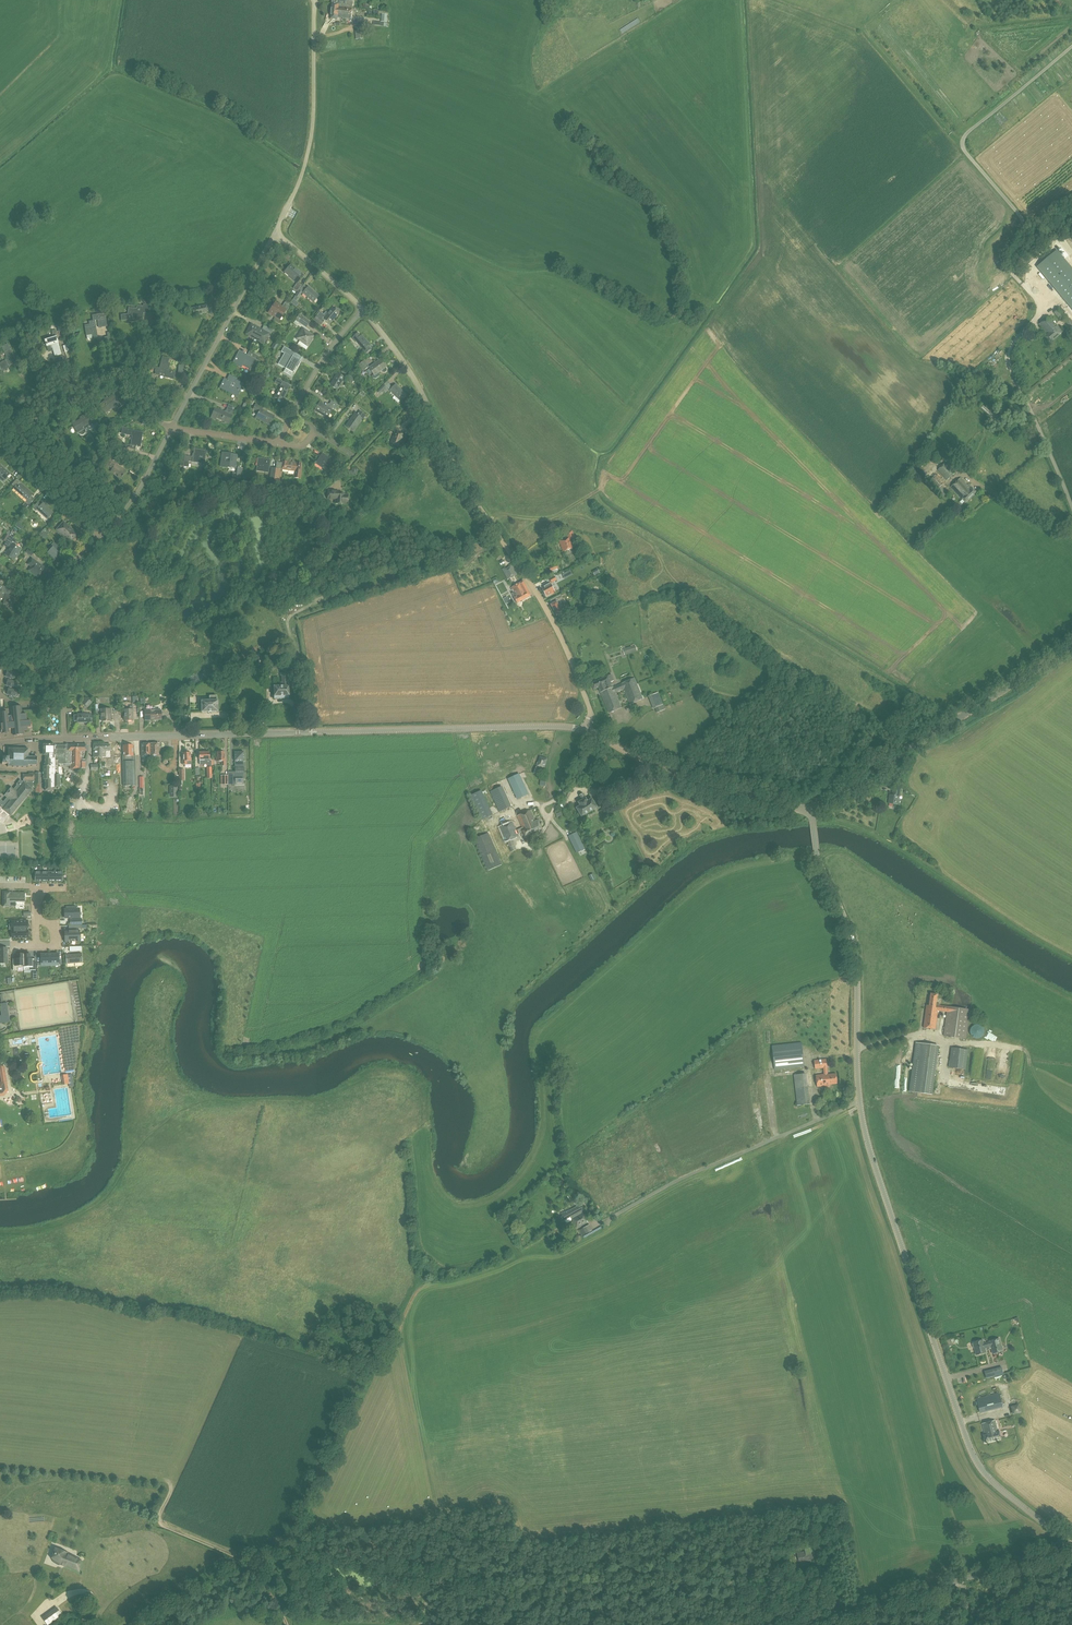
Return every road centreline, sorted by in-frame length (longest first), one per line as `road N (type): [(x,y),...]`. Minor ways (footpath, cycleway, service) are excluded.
road 1 (tertiary): [(1071,1545),(996,1486),(968,1444),(865,1138),(857,966),(820,869),(812,807)]
road 2 (tertiary): [(587,733),(64,739)]
road 3 (unclassified): [(587,733),(585,700),(538,594),(471,493),(427,398),(364,309)]
road 4 (tertiary): [(812,807),(1071,646)]
road 5 (unclassified): [(803,1624),(1071,1545)]
road 6 (unclassified): [(275,232),(309,151),(314,0)]
road 7 (tertiary): [(812,807),(697,782),(587,733)]
road 8 (residential): [(171,428),(275,232)]
road 9 (residential): [(100,536),(10,454),(4,426)]
road 10 (residential): [(100,536),(132,499),(171,428)]
road 11 (residential): [(364,309),(292,415)]

